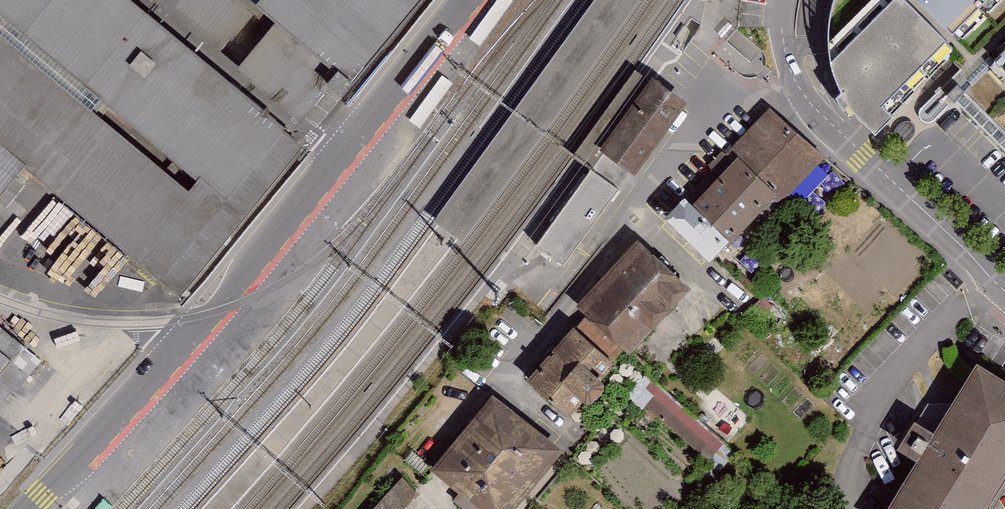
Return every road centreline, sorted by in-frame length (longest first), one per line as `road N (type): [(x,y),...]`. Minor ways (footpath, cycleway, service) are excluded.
road 1 (residential): [(1004,290),(794,80),(723,102),(639,197),(446,456)]
road 2 (unclassified): [(476,0),(37,494)]

